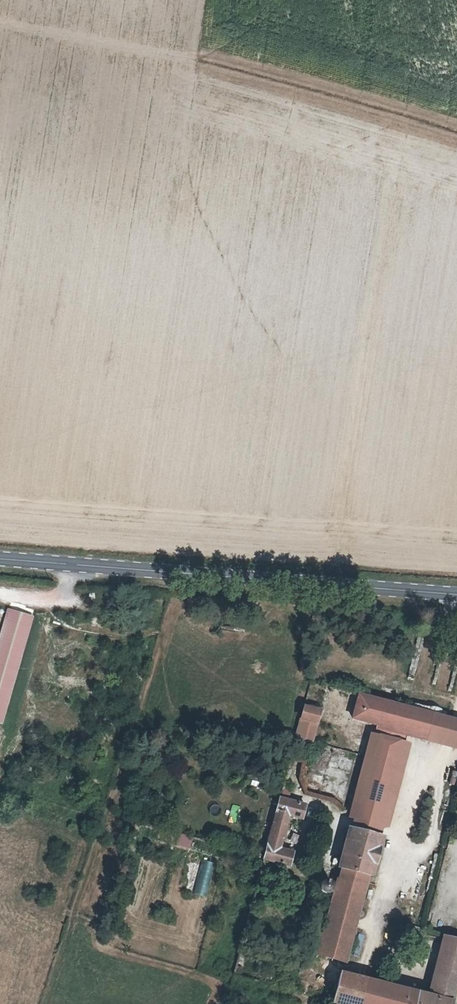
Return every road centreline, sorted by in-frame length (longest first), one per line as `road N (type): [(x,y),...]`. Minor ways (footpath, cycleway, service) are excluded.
road 1 (secondary): [(0,564),(456,598)]

